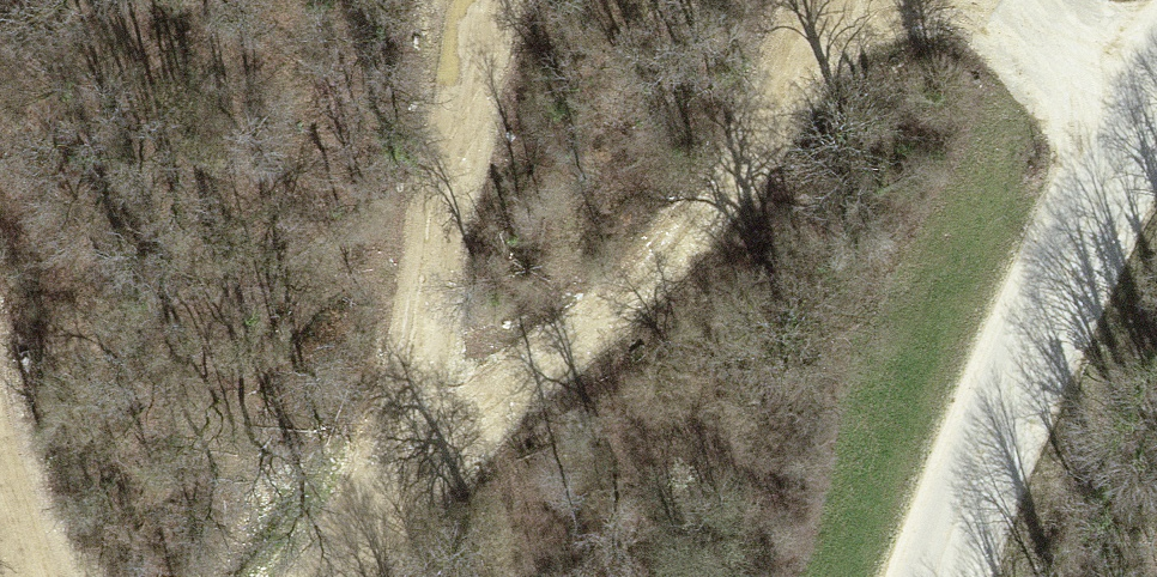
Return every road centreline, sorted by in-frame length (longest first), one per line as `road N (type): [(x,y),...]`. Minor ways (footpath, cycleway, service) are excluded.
road 1 (track): [(834,0),(781,132),(644,296),(412,435)]
road 2 (track): [(347,576),(412,435),(475,123),(489,0)]
road 3 (track): [(1094,228),(974,0)]
road 4 (track): [(0,454),(41,576)]

